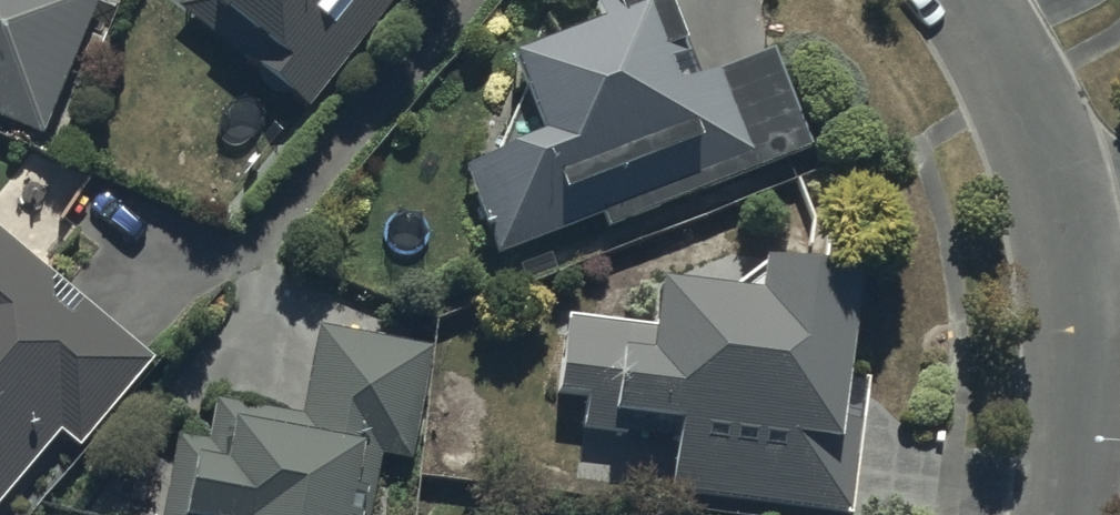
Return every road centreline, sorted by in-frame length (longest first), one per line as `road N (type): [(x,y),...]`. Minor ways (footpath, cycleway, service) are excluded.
road 1 (residential): [(1063,514),(1081,358),(1065,218)]
road 2 (residential): [(1065,218),(1002,51),(967,0)]

